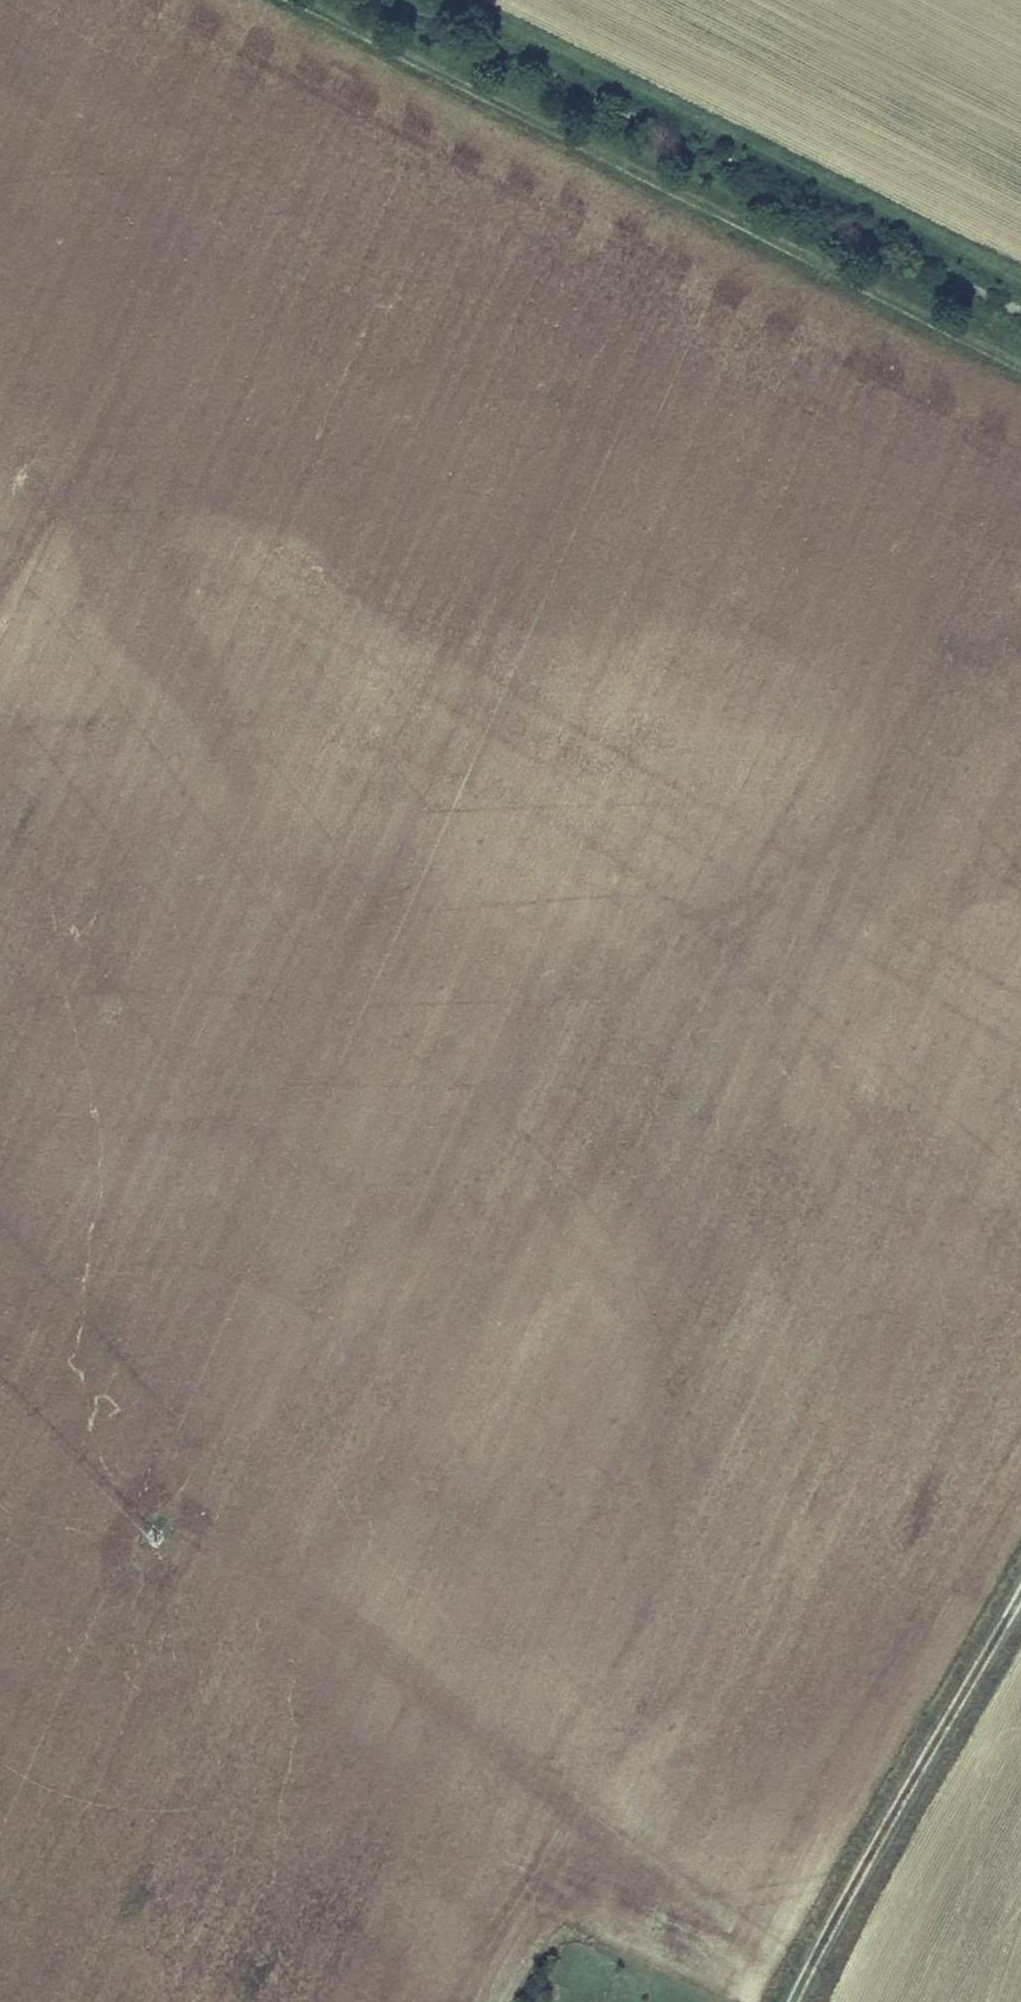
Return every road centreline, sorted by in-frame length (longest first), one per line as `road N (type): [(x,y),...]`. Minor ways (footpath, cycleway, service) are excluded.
road 1 (track): [(461,0),(1020,276)]
road 2 (track): [(1020,1585),(848,1881),(787,2001)]

